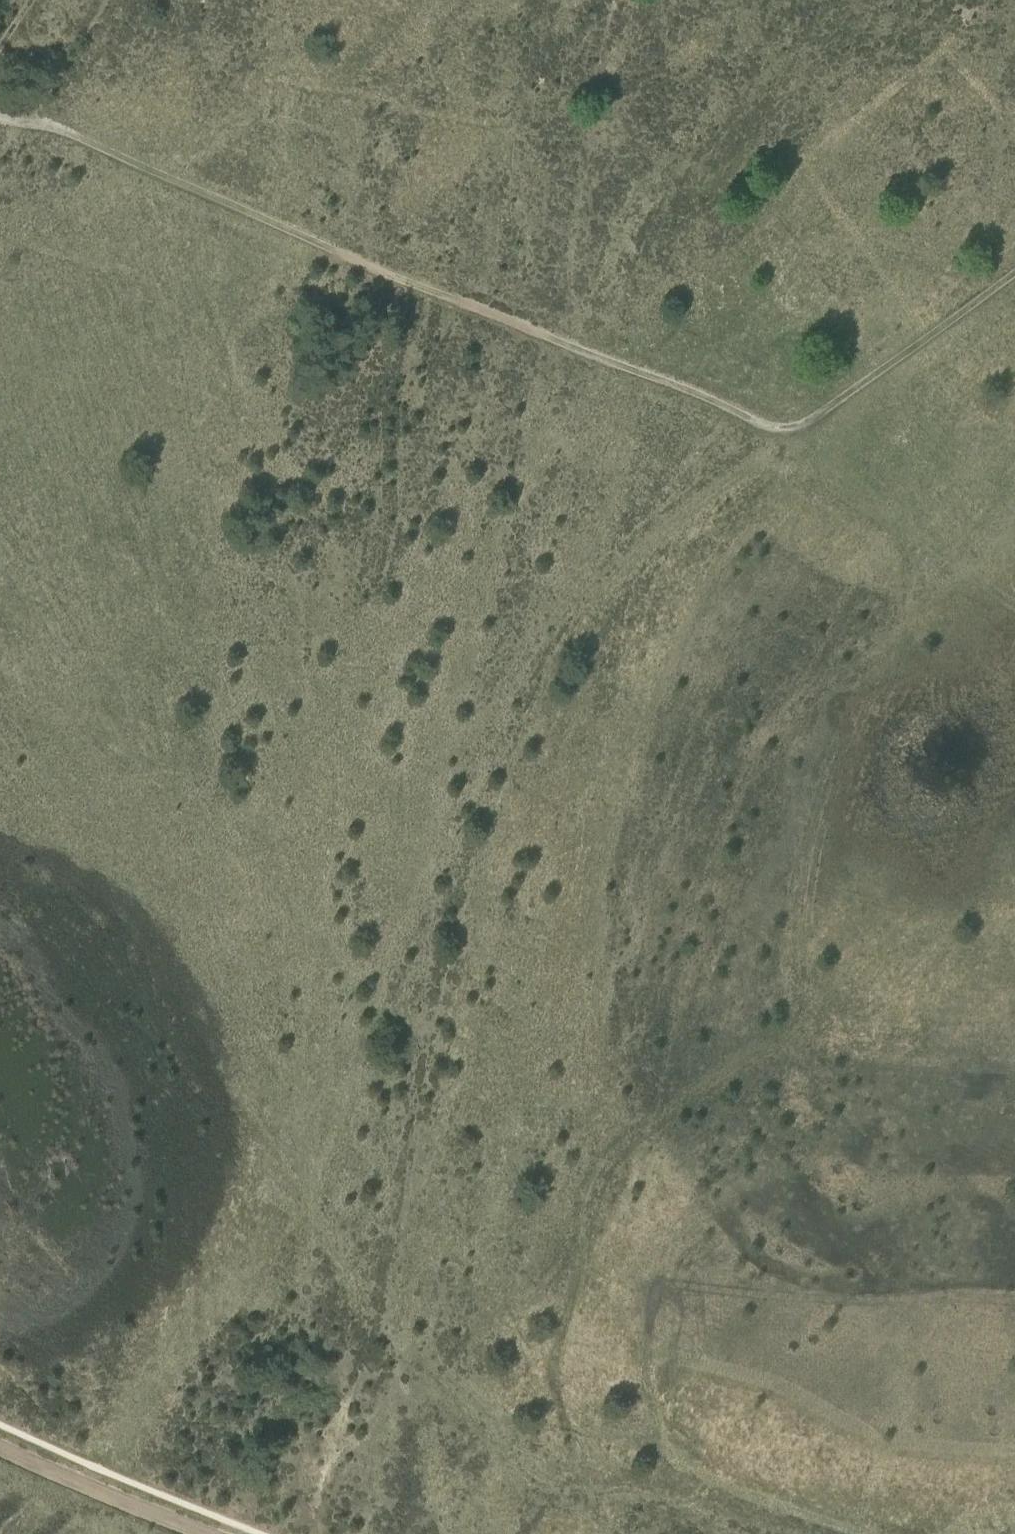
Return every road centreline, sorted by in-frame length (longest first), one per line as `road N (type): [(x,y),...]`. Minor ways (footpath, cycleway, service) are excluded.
road 1 (track): [(1014,271),(804,424),(778,434),(41,125),(0,118)]
road 2 (track): [(197,1533),(0,1449)]

